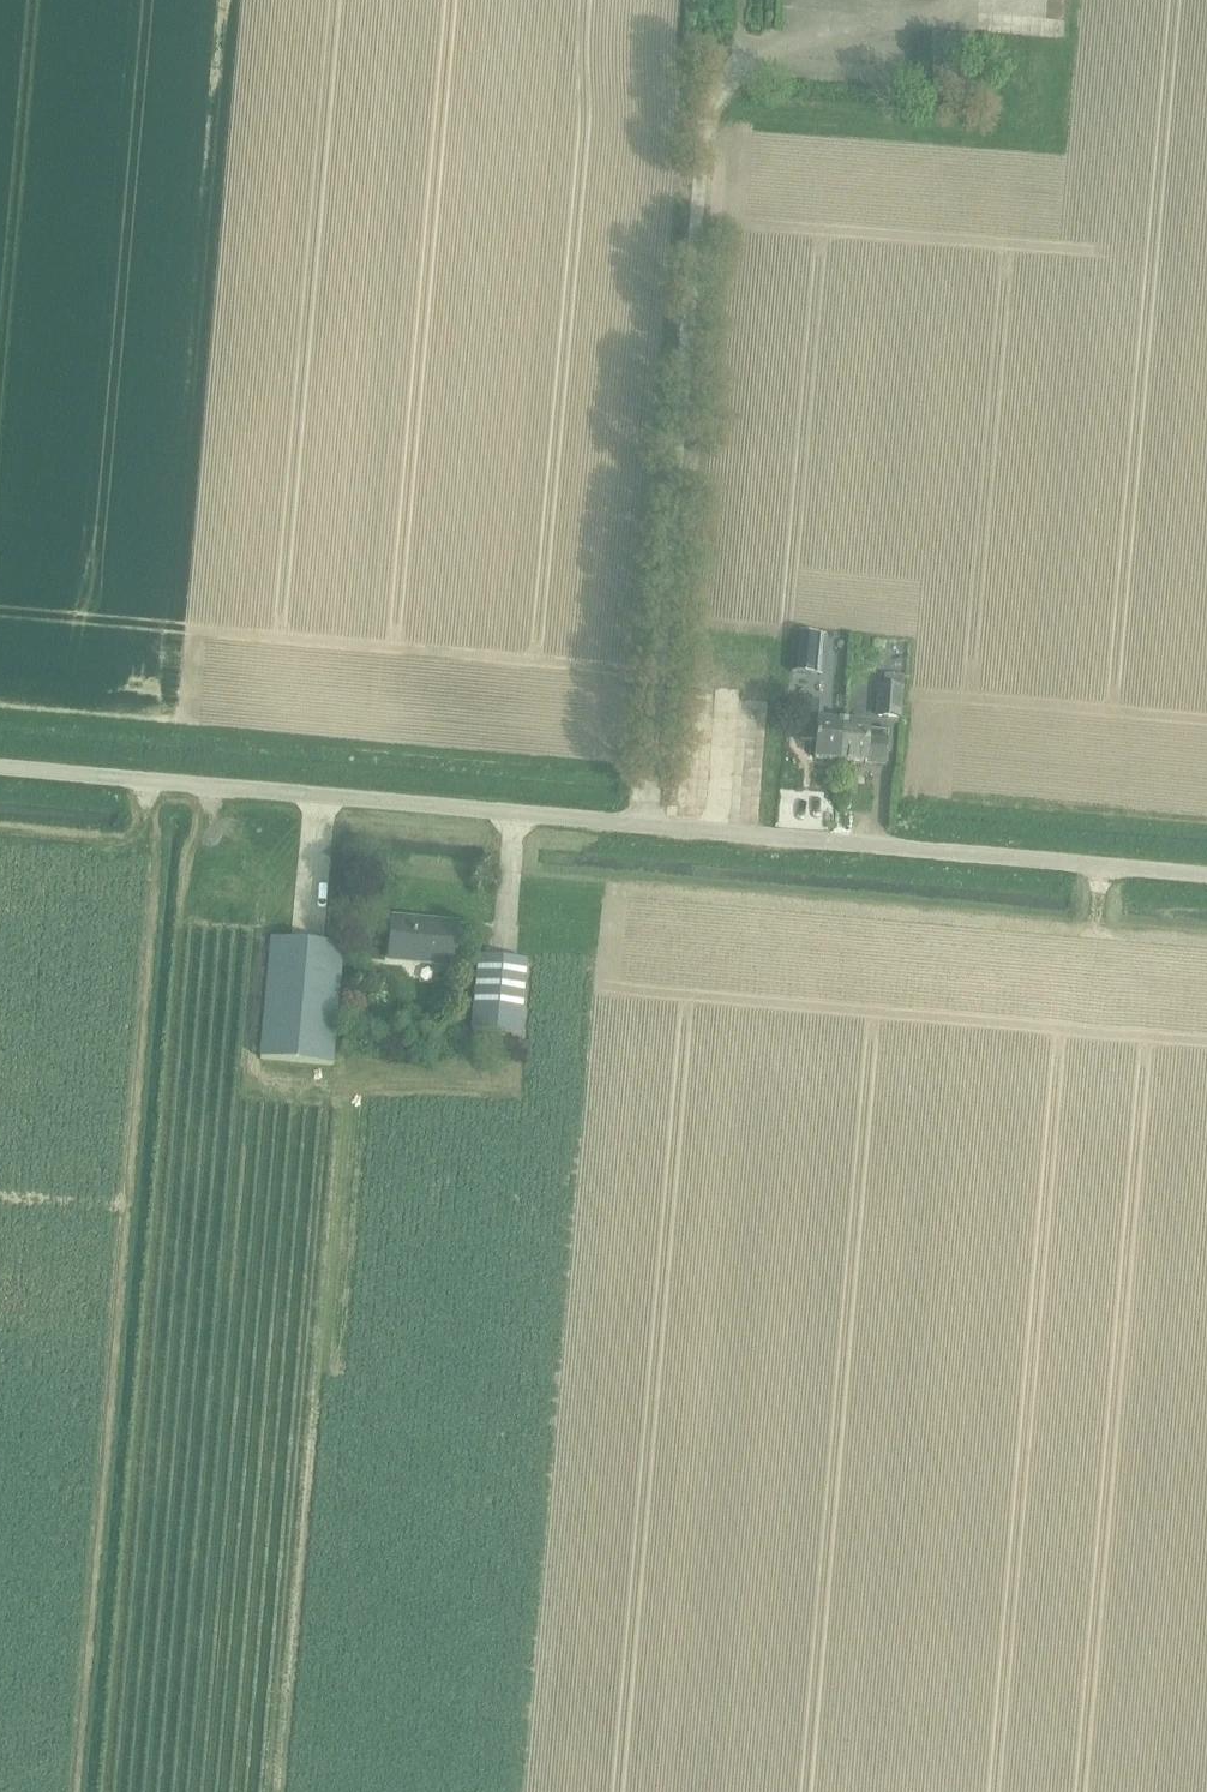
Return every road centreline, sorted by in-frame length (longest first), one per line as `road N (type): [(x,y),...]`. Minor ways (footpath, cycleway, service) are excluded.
road 1 (unclassified): [(1206,875),(0,767)]

